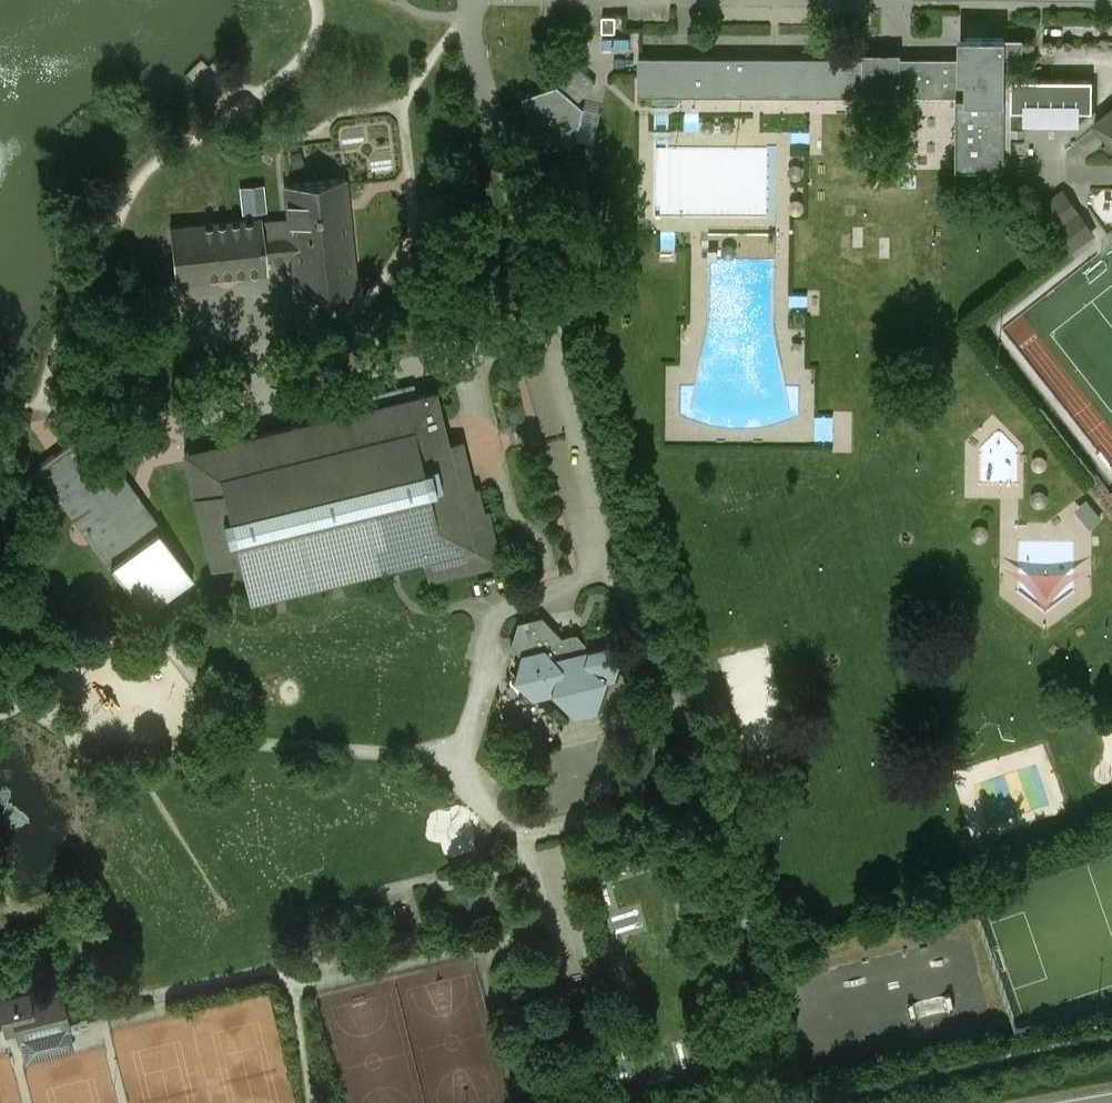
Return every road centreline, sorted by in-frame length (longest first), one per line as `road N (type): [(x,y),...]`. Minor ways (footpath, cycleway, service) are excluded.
road 1 (residential): [(657,701),(641,624),(600,553),(597,507),(550,330)]
road 2 (residential): [(550,330),(177,424)]
road 3 (residential): [(550,330),(472,0)]

